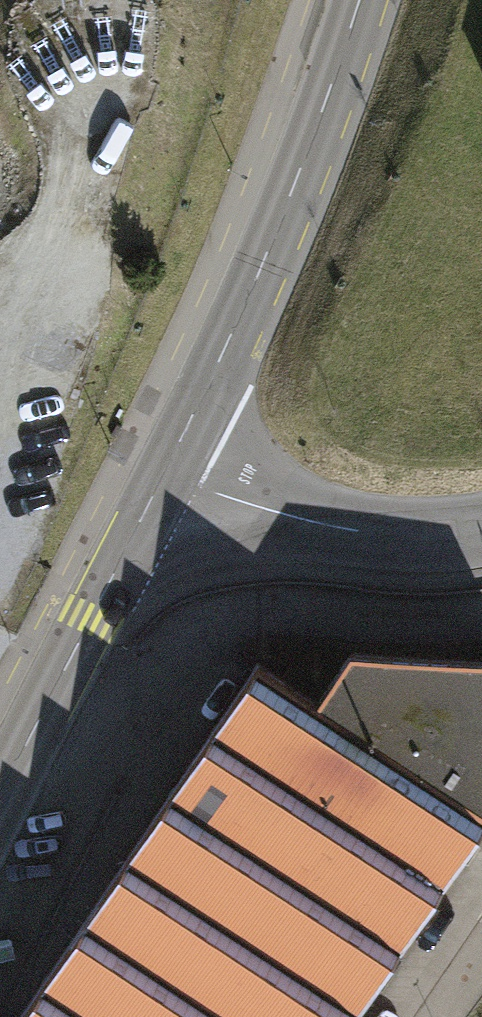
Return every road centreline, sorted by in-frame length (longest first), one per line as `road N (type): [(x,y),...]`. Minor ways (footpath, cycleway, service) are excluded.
road 1 (tertiary): [(168,470),(294,192),(357,0)]
road 2 (tertiary): [(0,794),(168,470)]
road 3 (unclassified): [(168,470),(357,530),(481,529)]

